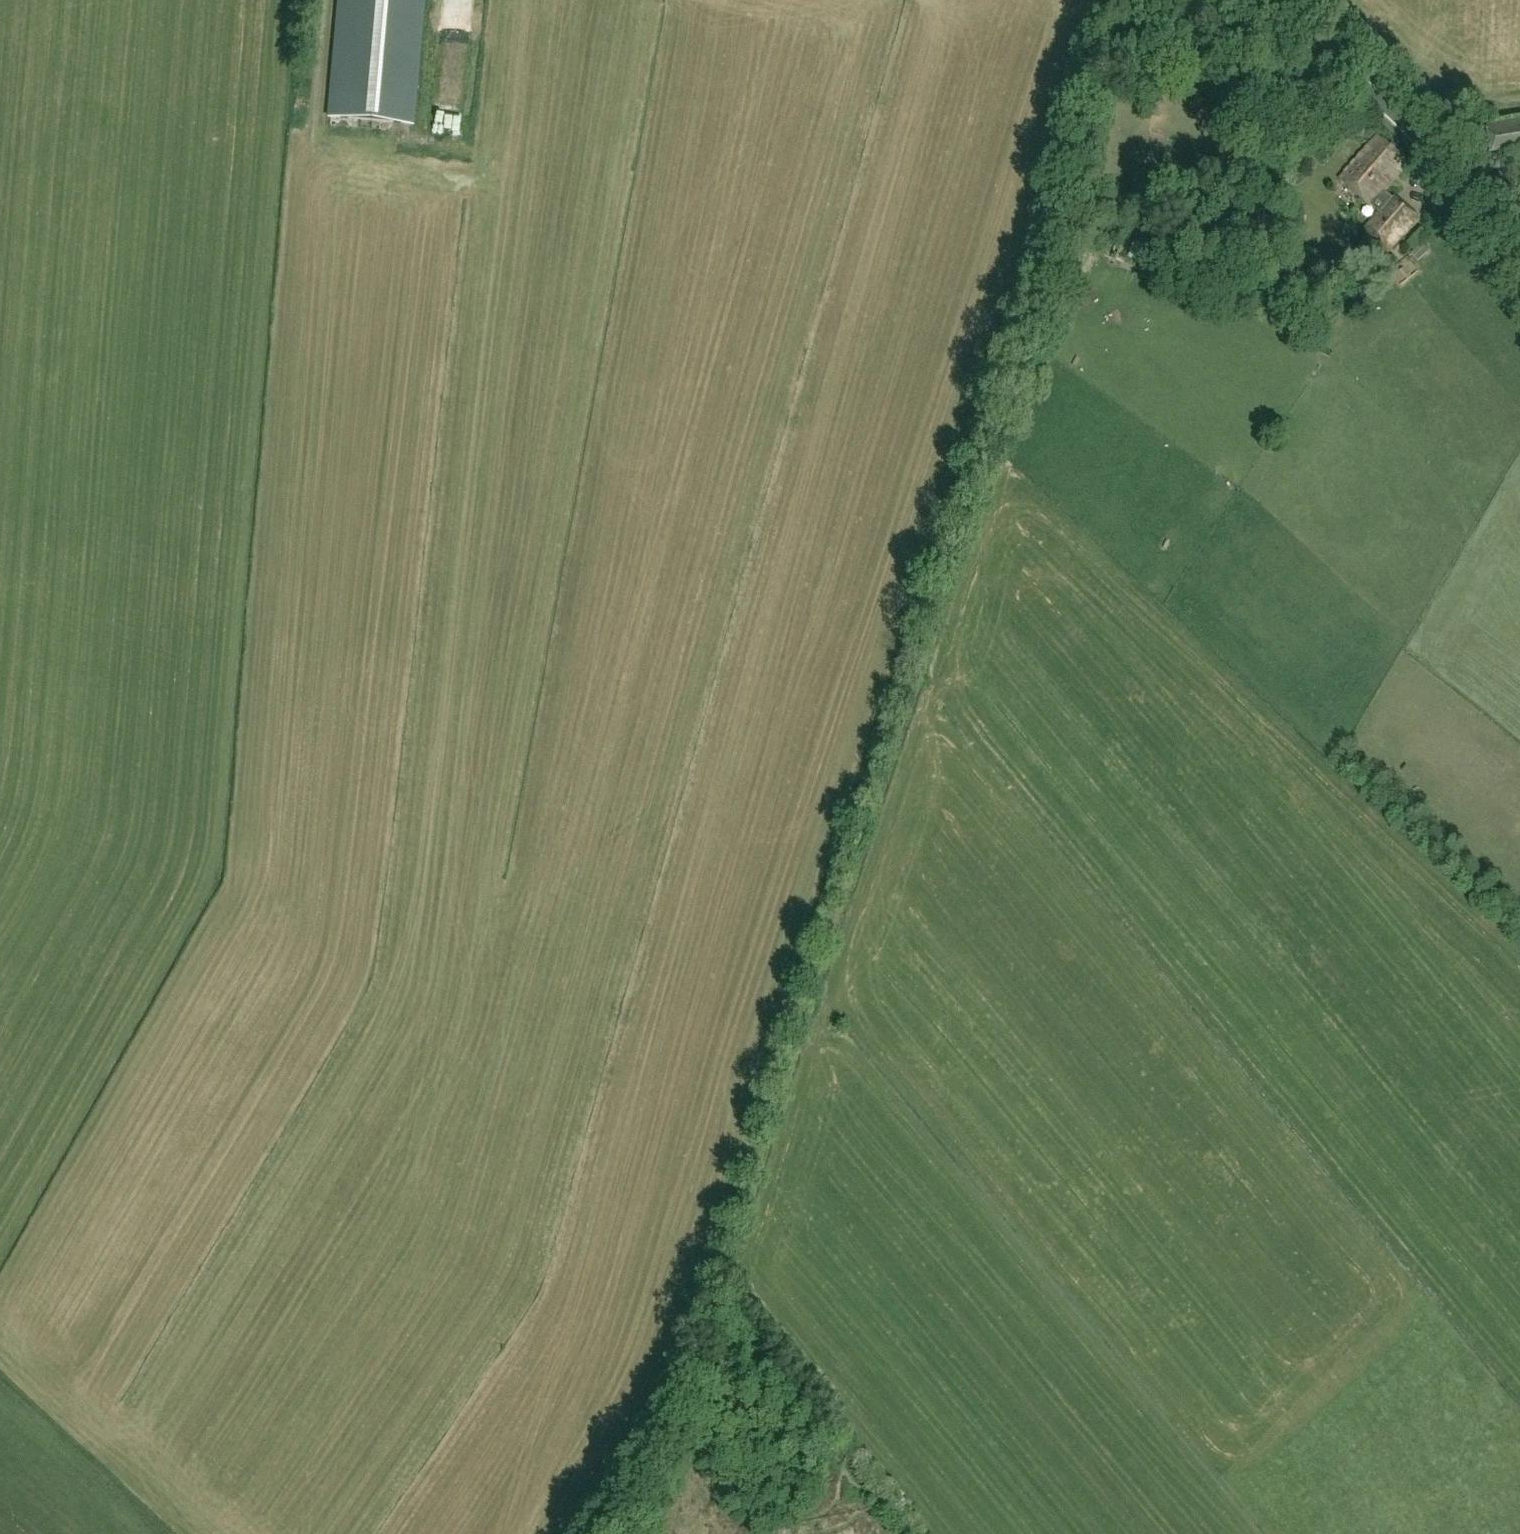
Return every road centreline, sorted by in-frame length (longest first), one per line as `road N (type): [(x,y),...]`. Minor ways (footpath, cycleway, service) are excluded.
road 1 (unclassified): [(1519,262),(1415,128),(1239,0)]

